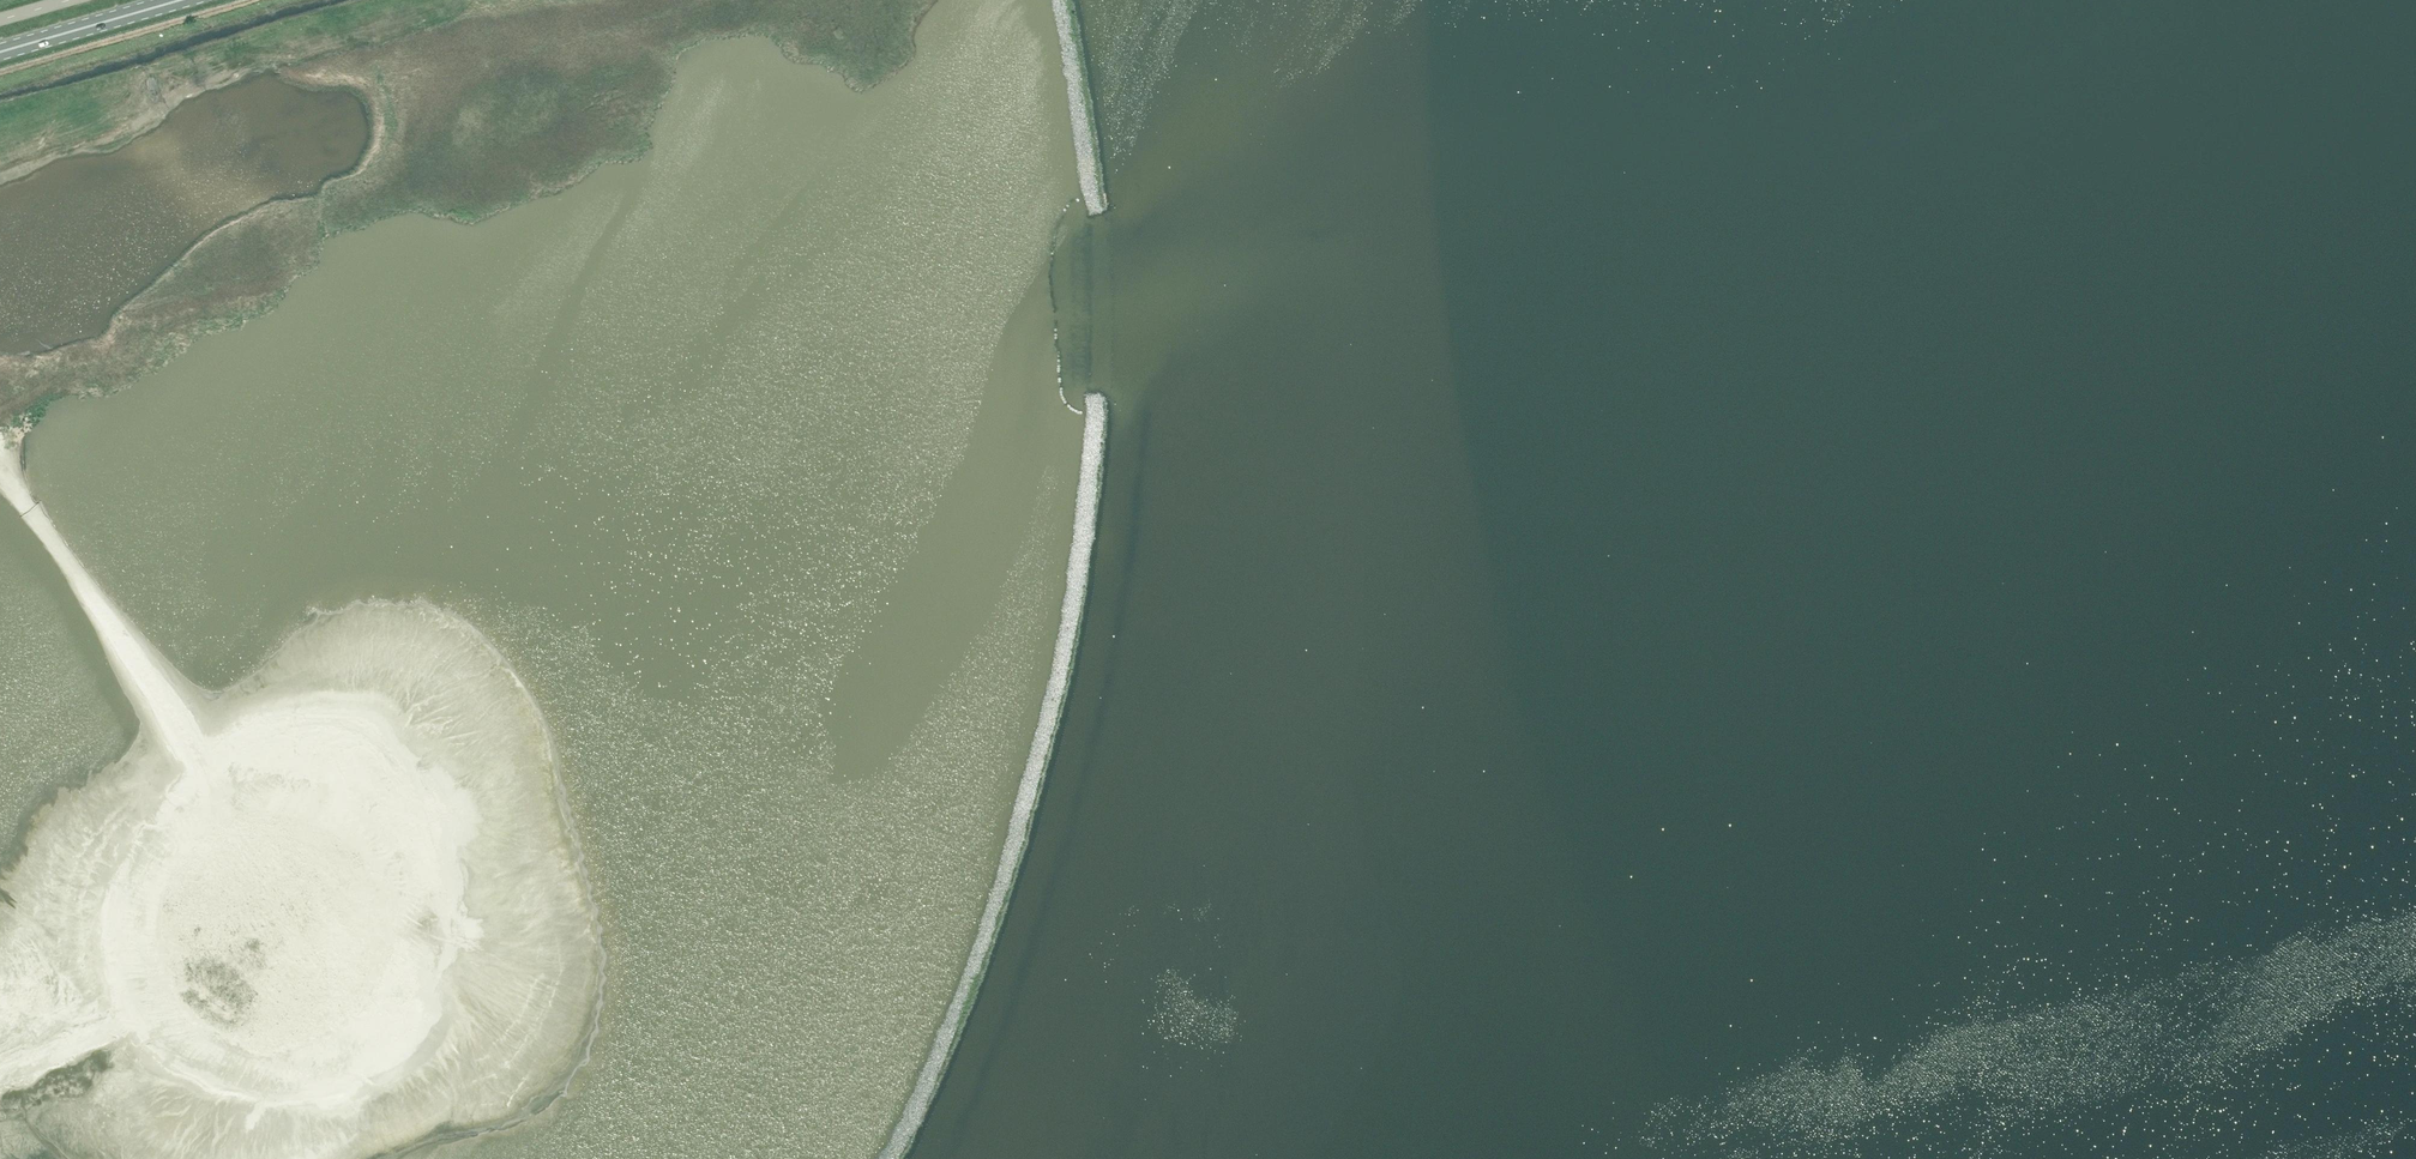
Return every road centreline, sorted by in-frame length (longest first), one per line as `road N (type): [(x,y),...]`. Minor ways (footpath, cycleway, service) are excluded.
road 1 (primary): [(0,51),(179,0)]

